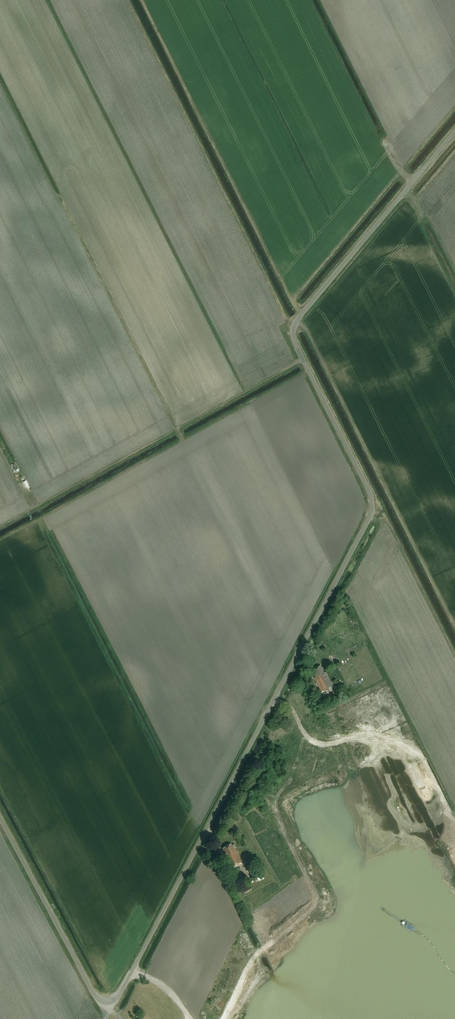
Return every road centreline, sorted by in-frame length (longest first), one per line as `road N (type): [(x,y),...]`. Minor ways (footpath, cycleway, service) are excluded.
road 1 (unclassified): [(370,495),(371,512),(111,1004),(93,994),(0,817)]
road 2 (unclassified): [(370,495),(293,329),(454,136)]
road 3 (track): [(297,320),(454,626)]
road 4 (track): [(371,512),(388,521),(454,655)]

